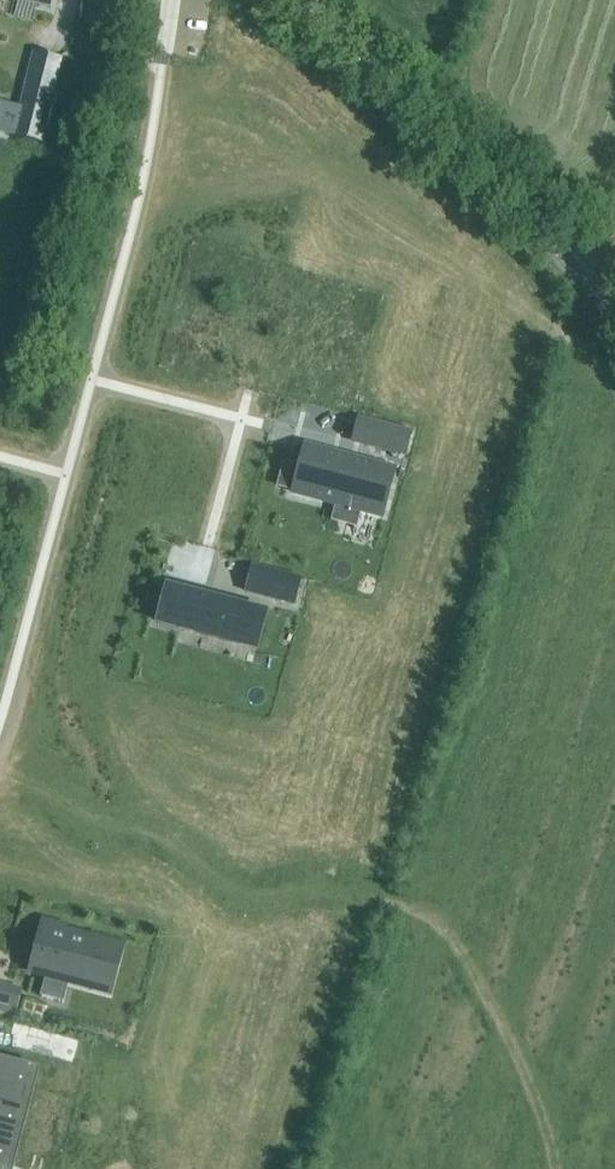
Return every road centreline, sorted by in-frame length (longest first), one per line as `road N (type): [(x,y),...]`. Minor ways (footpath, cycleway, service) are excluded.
road 1 (unclassified): [(614,300),(314,0)]
road 2 (unclassified): [(172,0),(143,183),(93,381)]
road 3 (unclassified): [(66,476),(0,713)]
road 4 (residential): [(93,381),(240,418)]
road 5 (residential): [(240,418),(209,537)]

